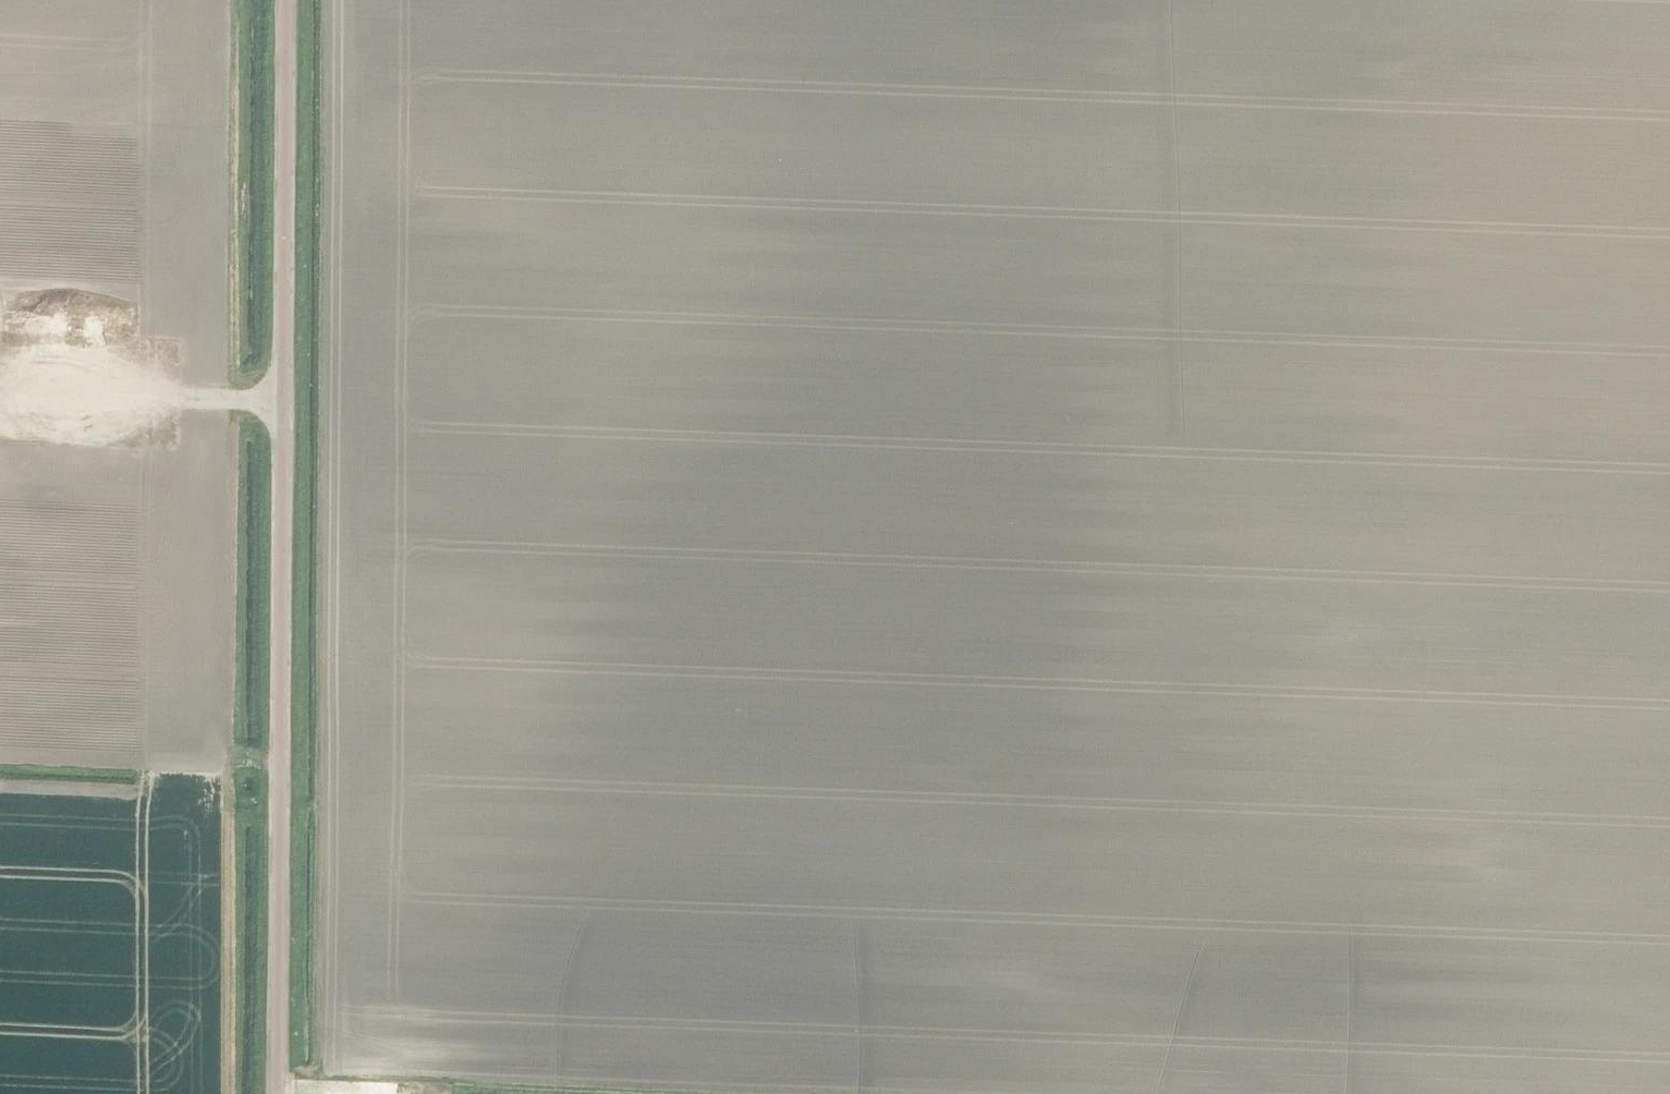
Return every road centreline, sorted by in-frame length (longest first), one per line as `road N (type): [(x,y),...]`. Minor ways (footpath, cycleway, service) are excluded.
road 1 (unclassified): [(281,1093),(289,0)]

